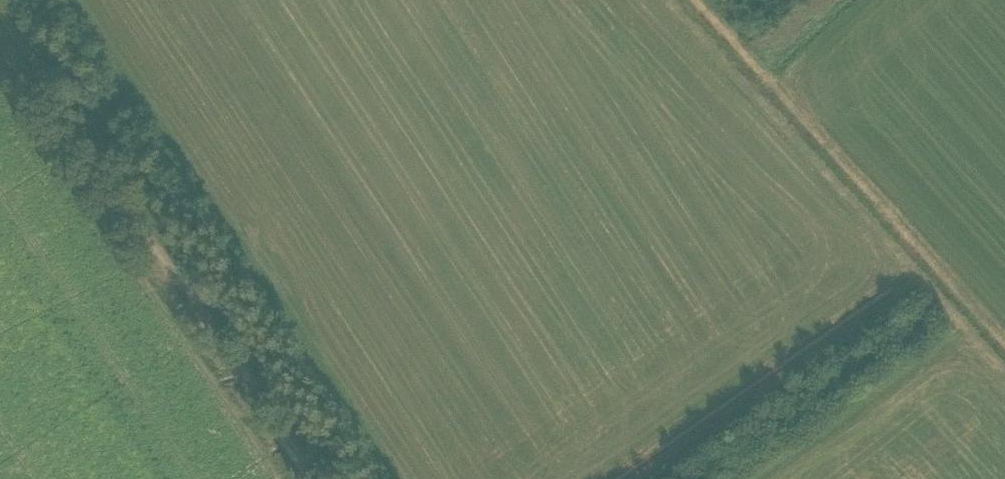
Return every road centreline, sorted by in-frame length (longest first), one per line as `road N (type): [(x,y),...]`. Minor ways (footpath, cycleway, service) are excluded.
road 1 (track): [(646,478),(921,285),(662,0)]
road 2 (track): [(0,27),(310,478)]
road 3 (track): [(1004,339),(702,0)]

